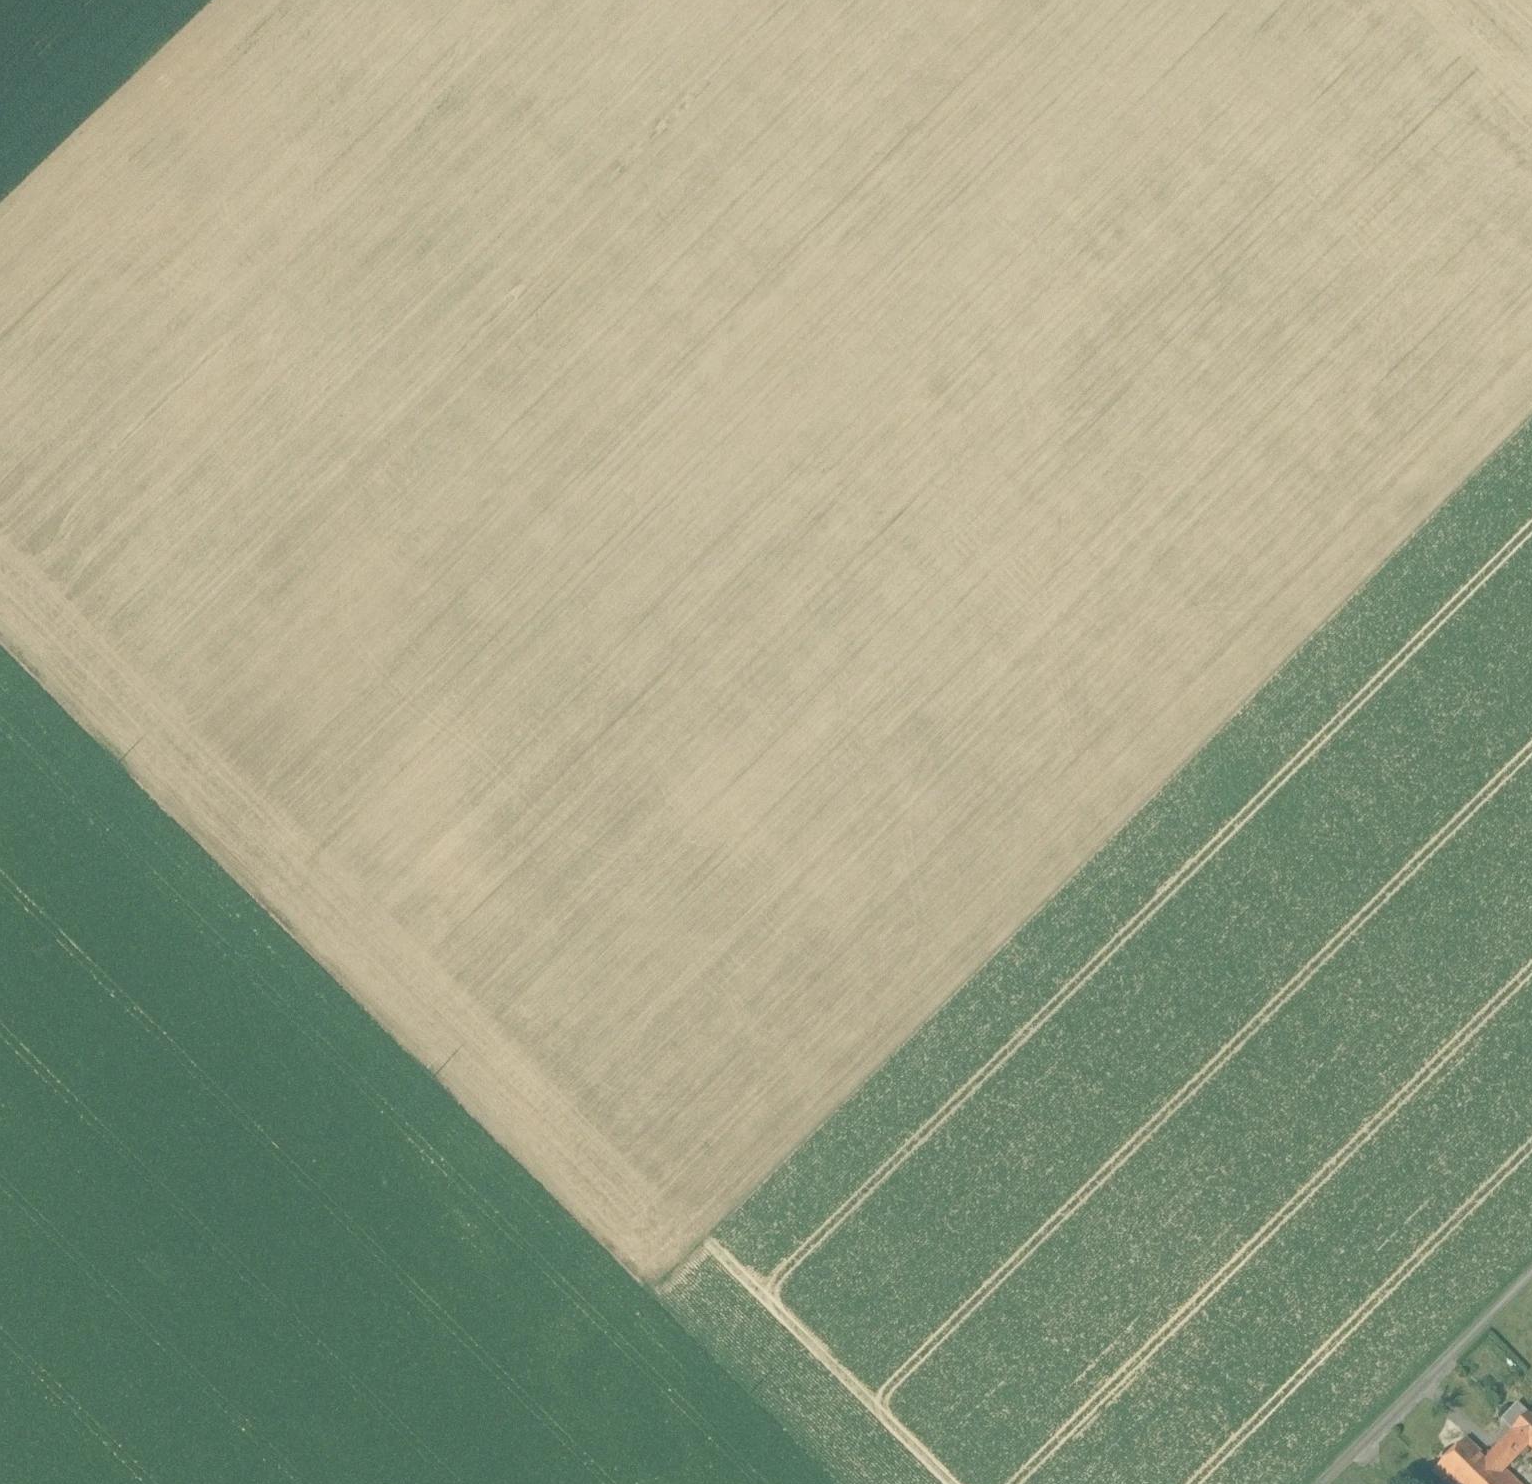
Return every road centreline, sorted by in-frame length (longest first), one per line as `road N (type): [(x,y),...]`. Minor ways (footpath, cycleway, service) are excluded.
road 1 (unclassified): [(1324,1483),(1531,1276)]

